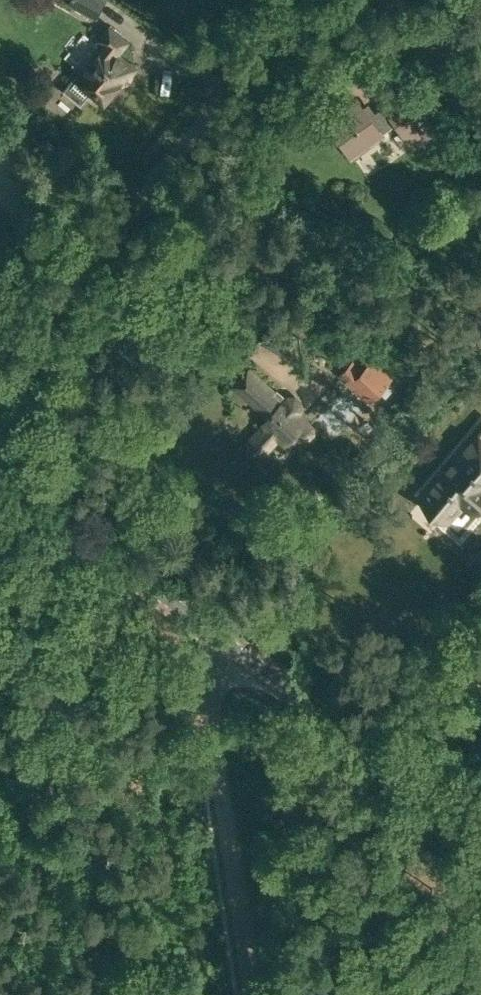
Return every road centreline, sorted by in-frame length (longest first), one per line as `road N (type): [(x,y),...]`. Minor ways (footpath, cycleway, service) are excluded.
road 1 (primary): [(480,828),(0,477)]
road 2 (residential): [(274,31),(3,378)]
road 3 (track): [(253,994),(203,686)]
road 4 (track): [(0,901),(43,930),(106,994)]

